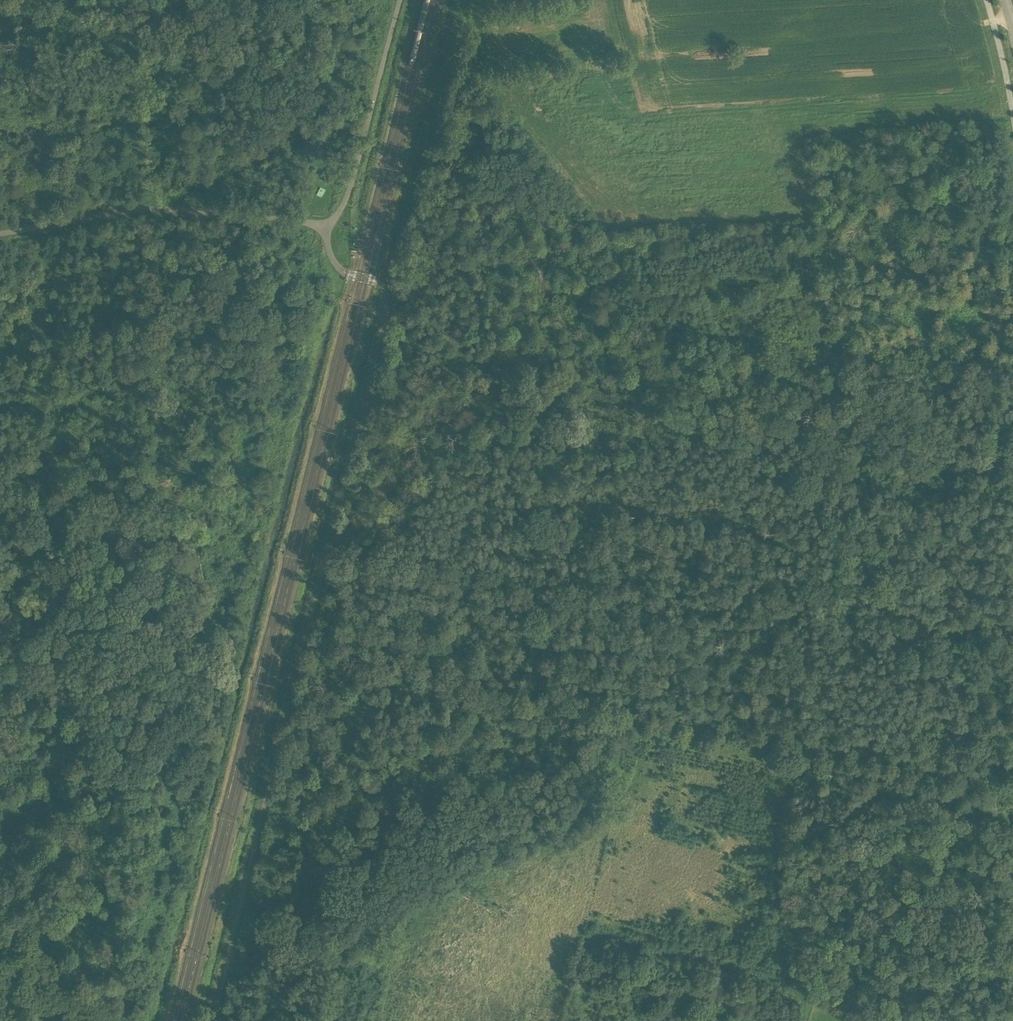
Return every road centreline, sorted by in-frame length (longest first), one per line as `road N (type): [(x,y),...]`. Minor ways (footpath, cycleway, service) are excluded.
road 1 (unclassified): [(213,1020),(386,315),(383,287),(339,267),(325,226)]
road 2 (unclassified): [(325,226),(157,205),(0,231)]
road 3 (track): [(386,291),(415,210),(454,0)]
road 4 (unclassified): [(325,226),(351,186),(400,0)]

